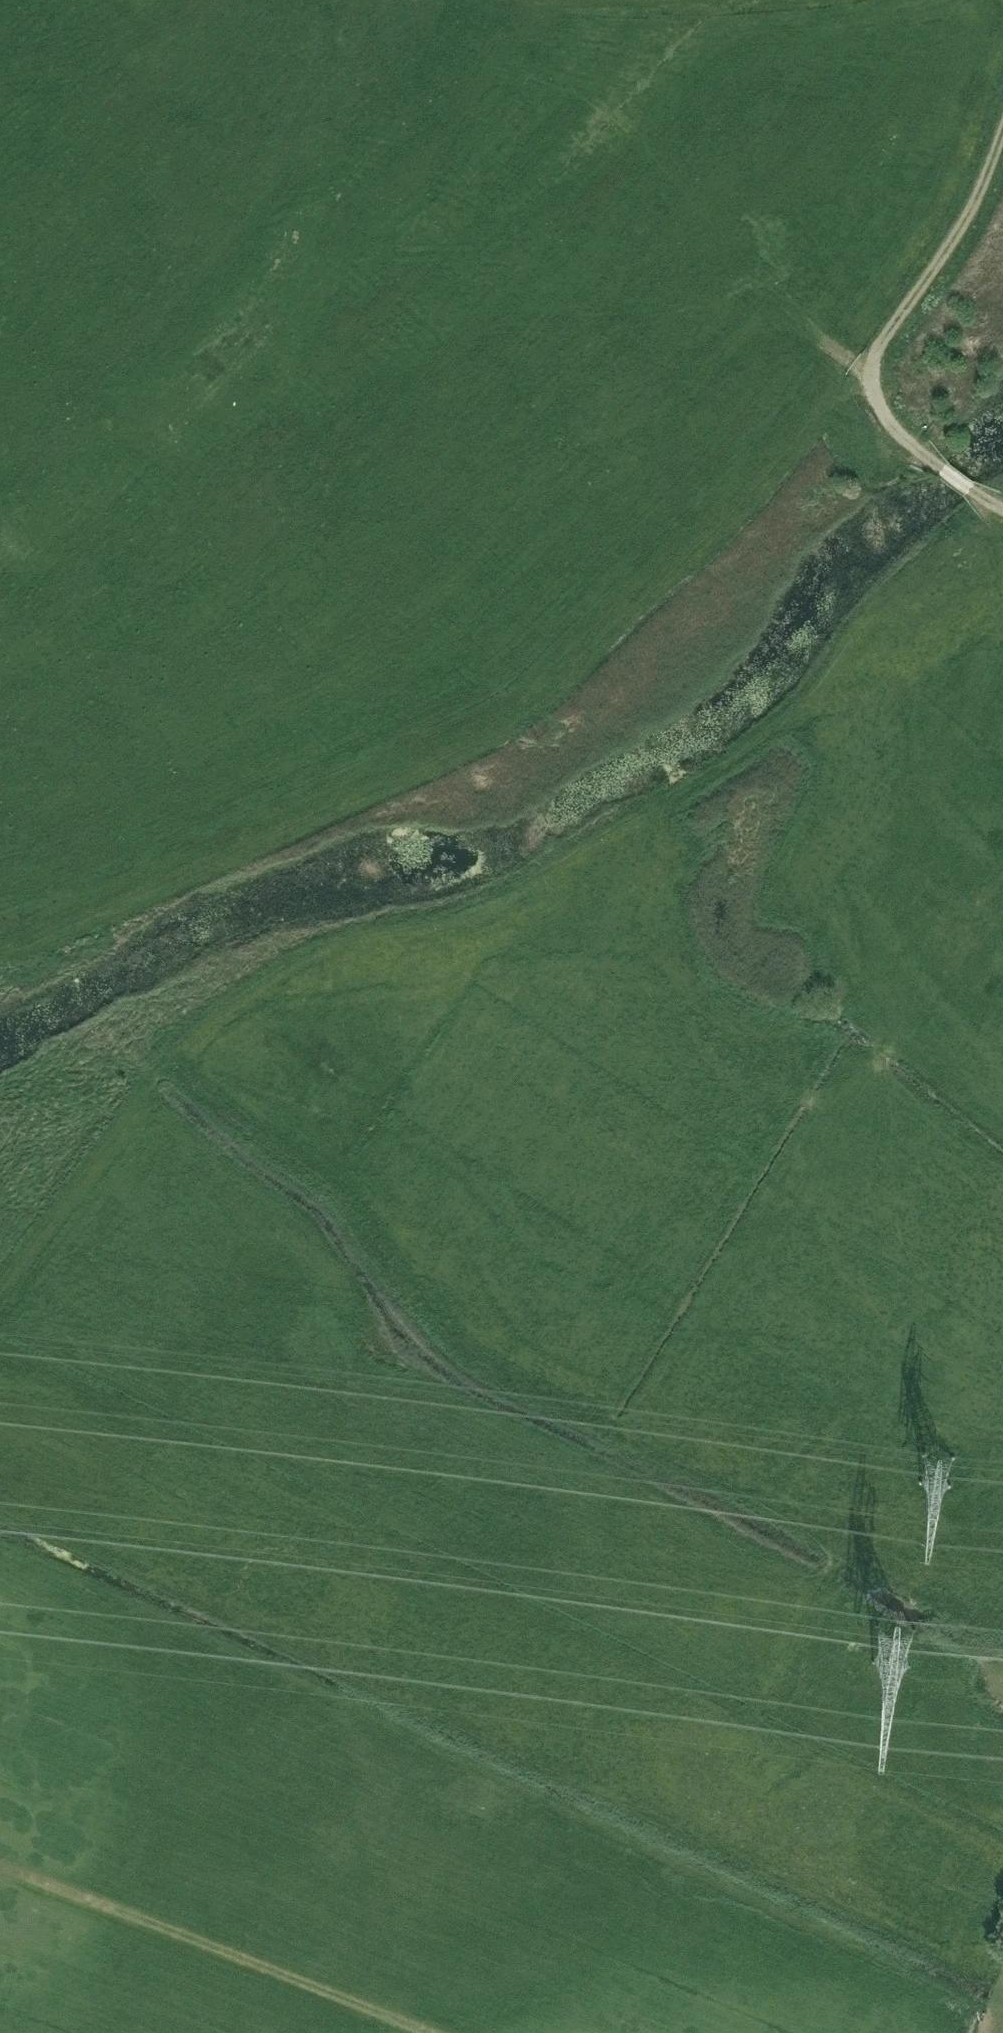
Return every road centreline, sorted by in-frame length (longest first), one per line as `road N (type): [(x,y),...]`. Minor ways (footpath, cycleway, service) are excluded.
road 1 (track): [(1002,127),(965,215),(879,345),(870,379),(898,437),(1002,507)]
road 2 (track): [(0,1867),(425,2032)]

